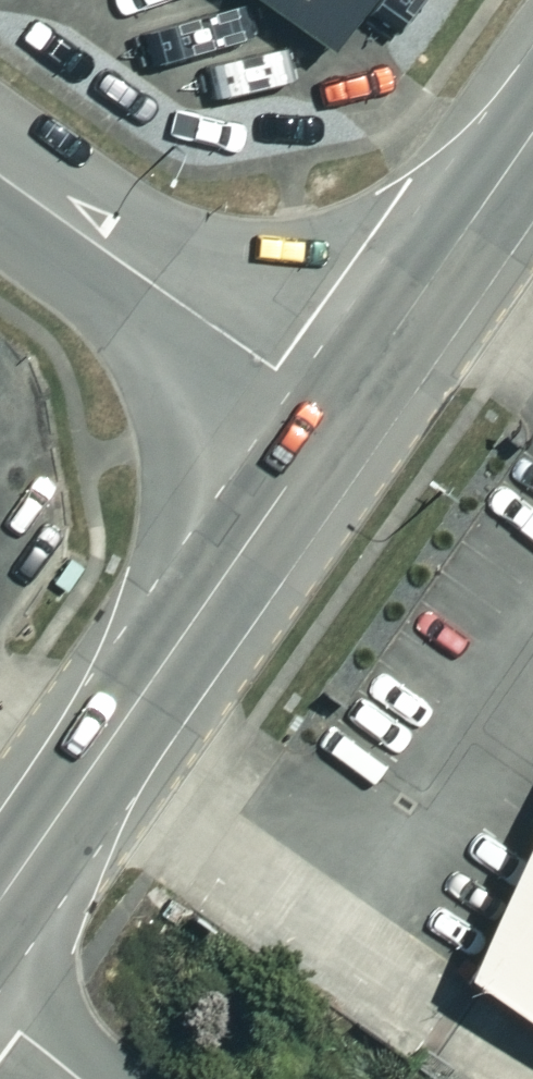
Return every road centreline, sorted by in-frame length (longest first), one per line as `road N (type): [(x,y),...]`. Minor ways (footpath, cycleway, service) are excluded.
road 1 (tertiary): [(0,902),(336,413)]
road 2 (unclassified): [(0,175),(336,413)]
road 3 (tertiary): [(336,413),(532,131)]

